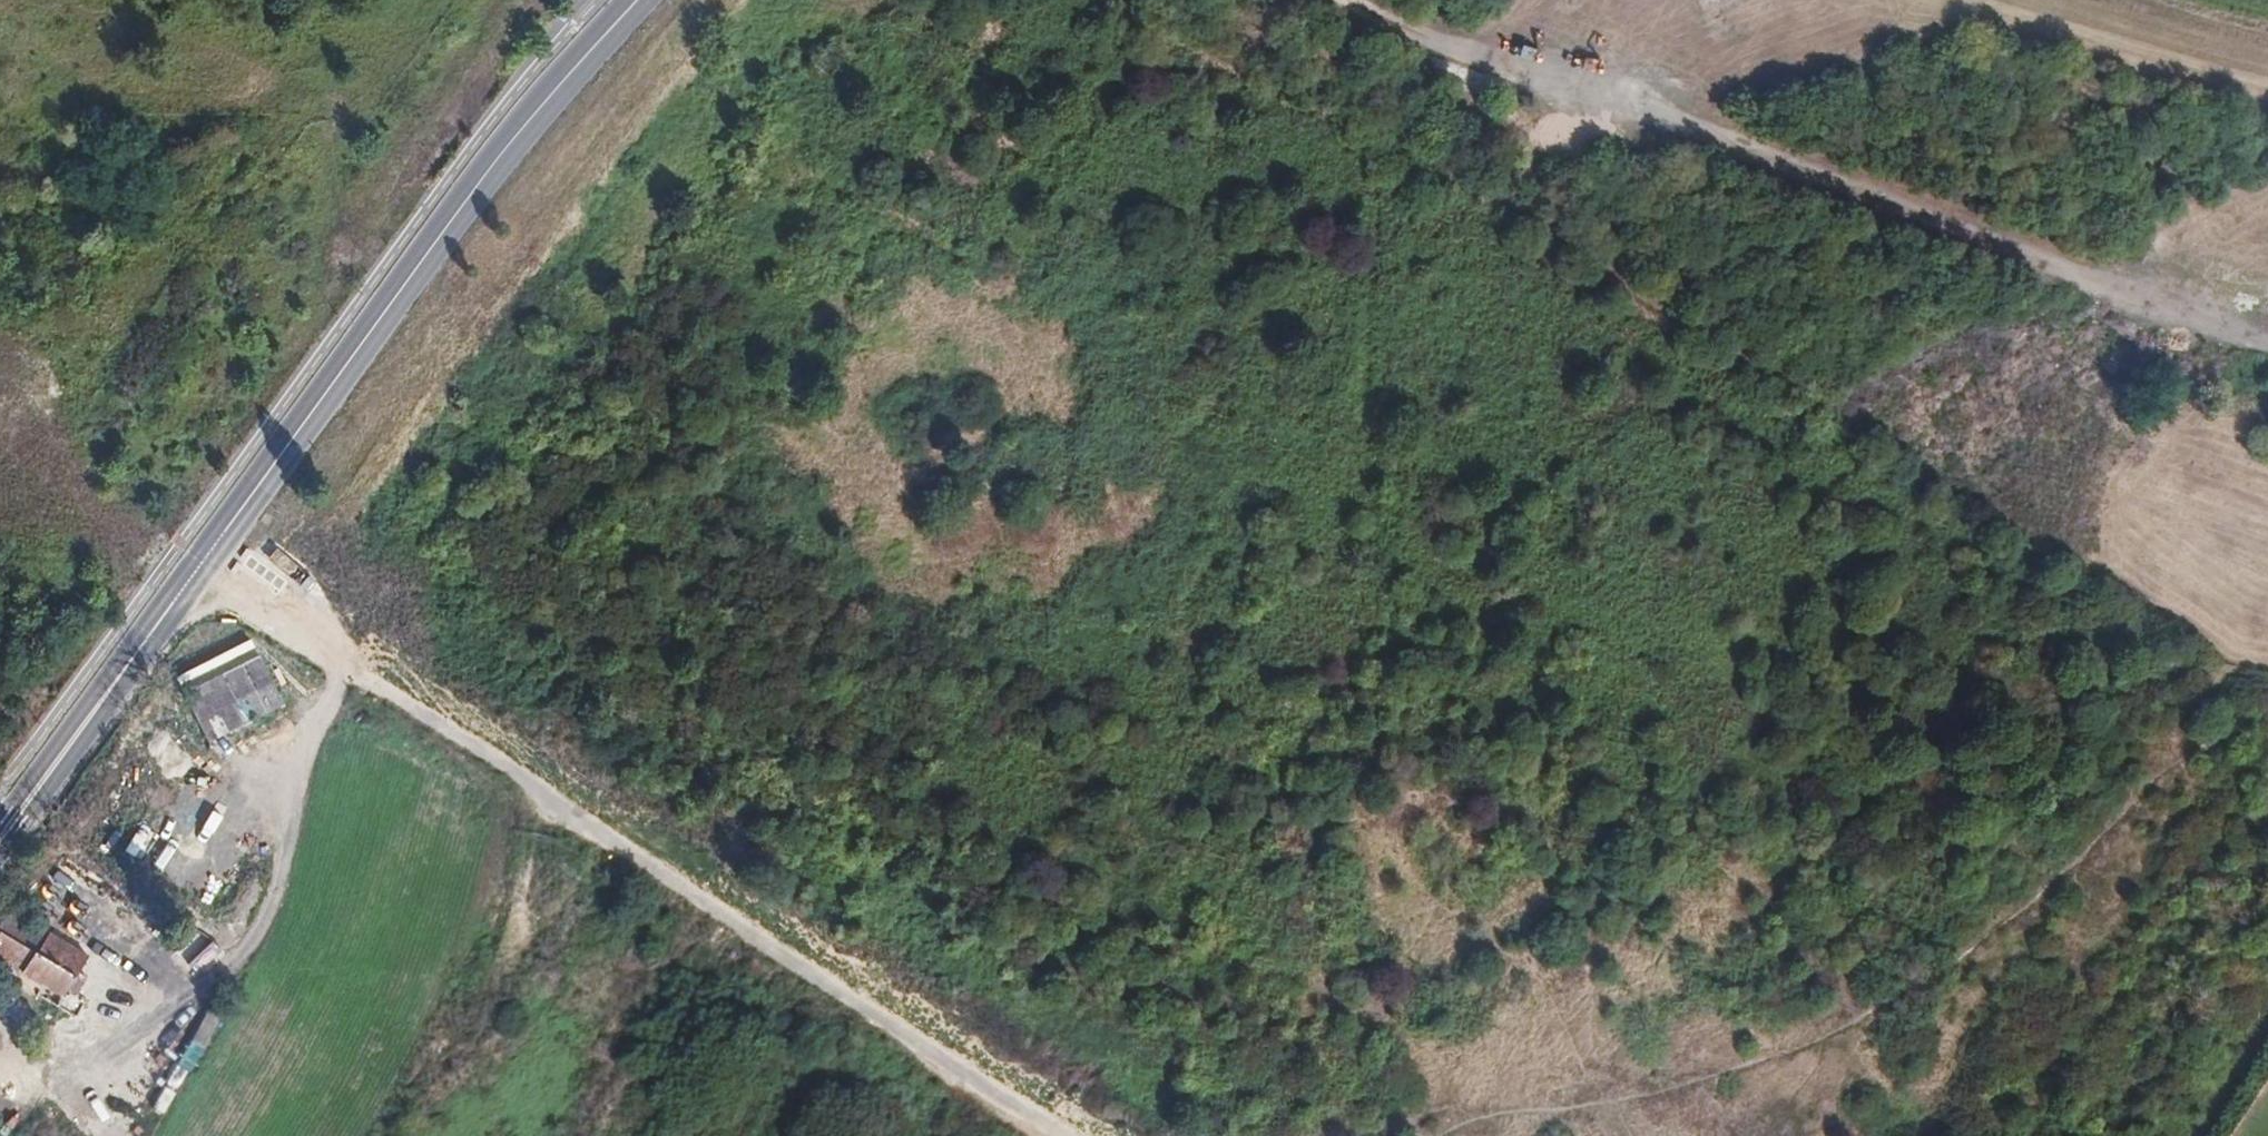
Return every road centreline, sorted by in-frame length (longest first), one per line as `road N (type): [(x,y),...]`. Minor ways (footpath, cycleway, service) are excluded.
road 1 (primary): [(0,833),(487,173),(637,0)]
road 2 (track): [(1063,1135),(194,568)]
road 3 (track): [(2267,353),(1400,36),(1347,0)]
road 4 (track): [(340,667),(298,774),(273,899),(231,965),(81,1077),(10,1076)]
road 5 (track): [(539,796),(359,1135)]

